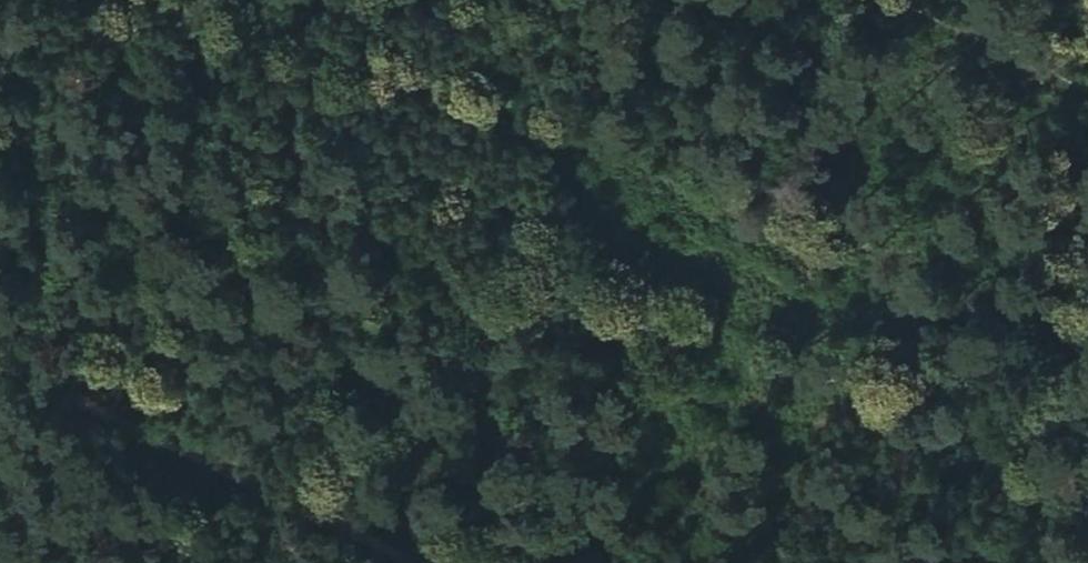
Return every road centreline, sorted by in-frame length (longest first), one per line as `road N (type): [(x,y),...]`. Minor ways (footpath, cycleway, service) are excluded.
road 1 (track): [(0,365),(405,562)]
road 2 (track): [(1087,85),(911,0)]

